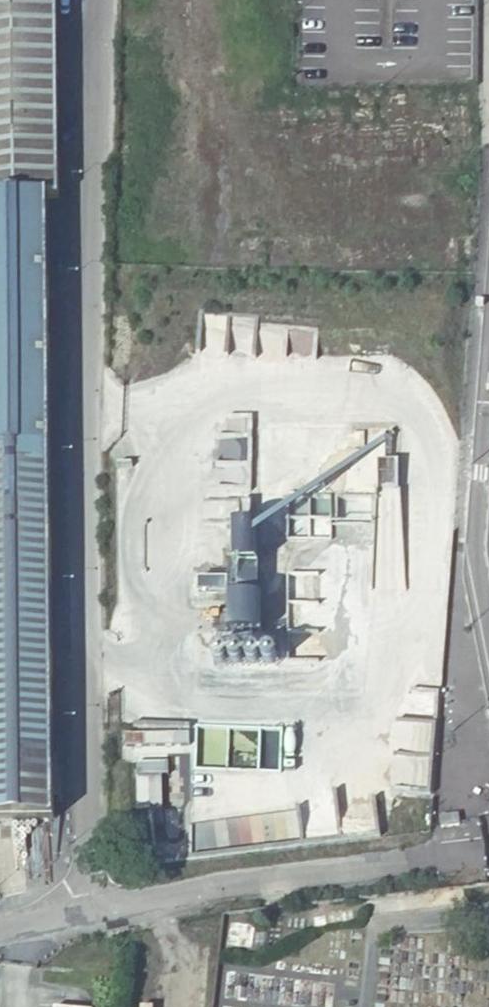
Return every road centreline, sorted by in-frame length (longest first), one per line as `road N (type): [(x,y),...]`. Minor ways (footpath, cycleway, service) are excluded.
road 1 (unclassified): [(97,0),(84,831),(93,909)]
road 2 (unclassified): [(93,909),(488,851)]

